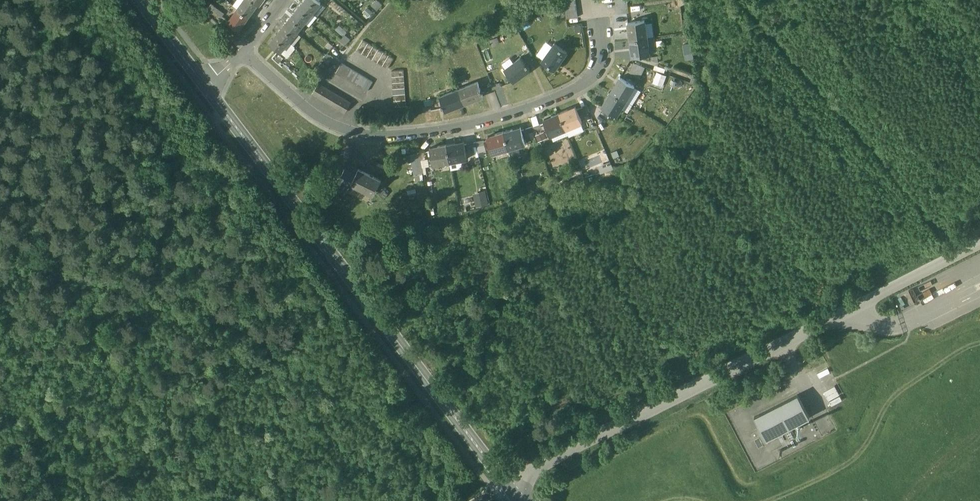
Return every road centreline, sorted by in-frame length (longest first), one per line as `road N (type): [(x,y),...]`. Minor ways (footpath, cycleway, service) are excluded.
road 1 (unclassified): [(979,244),(509,483)]
road 2 (secondary): [(509,483),(205,85)]
road 3 (residential): [(598,6),(603,56),(577,88),(462,126),(351,130),(311,111),(242,50)]
road 4 (track): [(223,109),(0,257)]
road 5 (track): [(979,289),(898,326),(850,310)]

